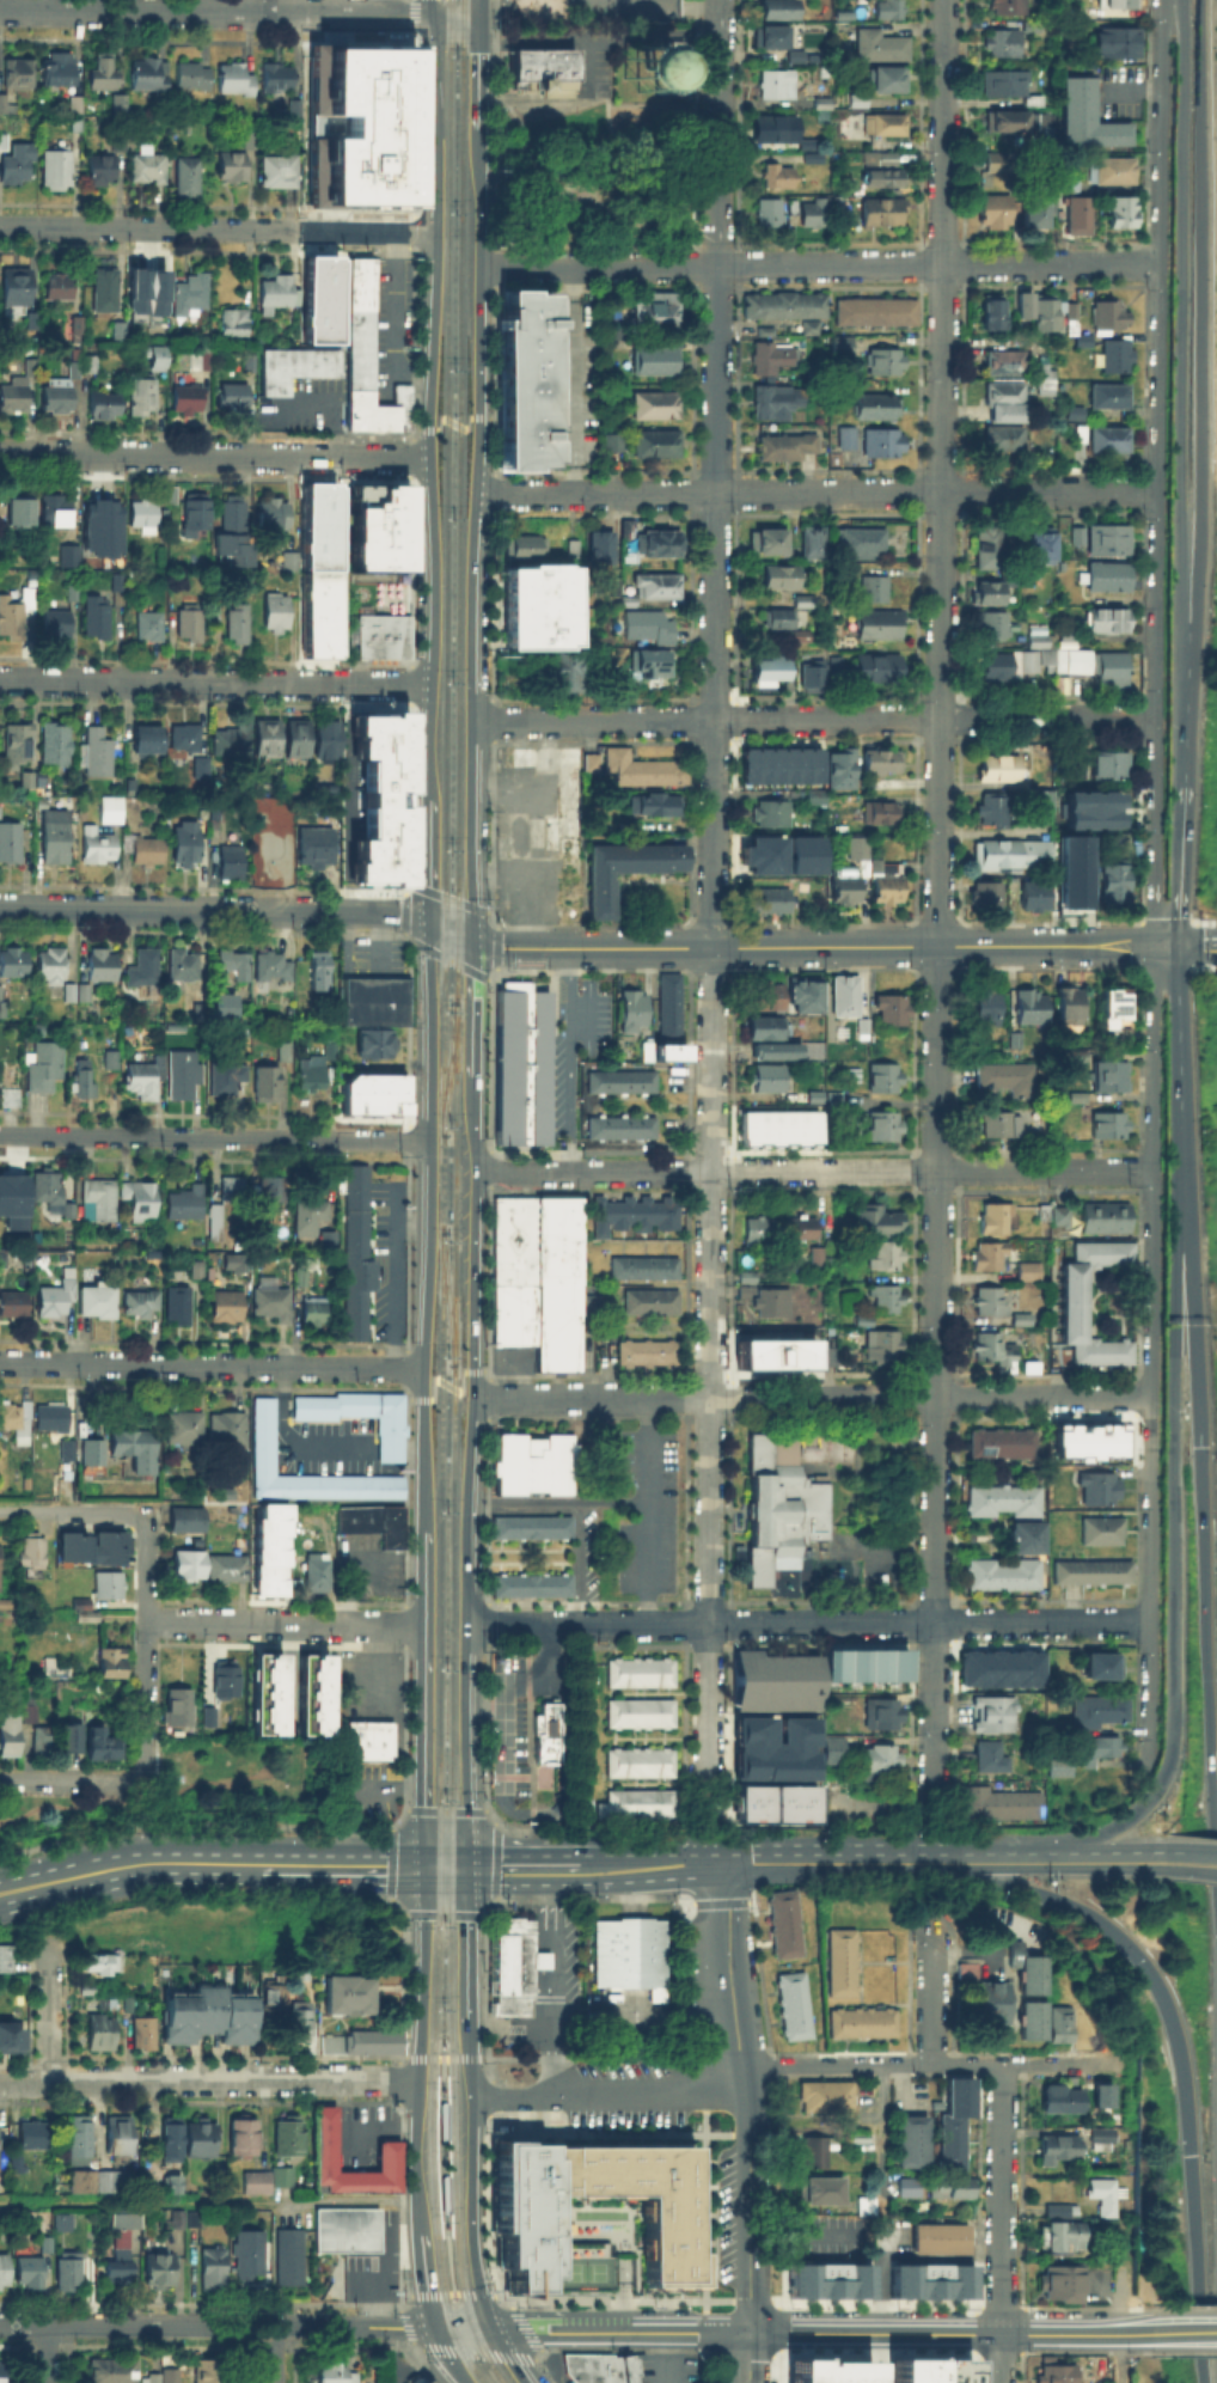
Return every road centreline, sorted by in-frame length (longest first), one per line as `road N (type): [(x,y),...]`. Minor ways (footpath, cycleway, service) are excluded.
road 1 (residential): [(934,1785),(945,0)]
road 2 (residential): [(717,267),(707,1801)]
road 3 (residential): [(1161,0),(1156,945)]
road 4 (primary): [(1182,1165),(1172,1735),(1163,1779),(1139,1811),(1096,1835),(948,1864)]
road 5 (secondary): [(466,1868),(472,1075)]
road 6 (motorway): [(1202,0),(1200,519),(1185,787)]
road 7 (secondary): [(1179,0),(1185,787)]
road 8 (tertiary): [(1156,945),(497,948),(429,924)]
road 9 (motorway): [(1182,1165),(1216,1856)]
road 10 (residential): [(1156,719),(471,719)]
road 11 (residential): [(1149,1620),(465,1624)]
road 12 (residential): [(1157,491),(476,493)]
road 13 (residential): [(1156,945),(1149,1620)]
road 14 (residential): [(1146,1394),(472,1398)]
road 15 (residential): [(1149,1167),(476,1172)]
road 16 (secondary): [(472,939),(481,267)]
road 17 (residential): [(1123,2063),(775,2065),(696,2098),(472,2101)]
road 18 (motorway): [(948,1864),(1087,1911),(1138,1953),(1164,1998),(1182,2059),(1208,2382)]
road 19 (secondary): [(429,924),(426,1529)]
road 20 (secondary): [(438,232),(430,800)]
road 21 (tertiary): [(748,2382),(750,2104),(713,1864)]
road 22 (residential): [(1157,262),(717,267)]
road 23 (residential): [(438,232),(0,226)]
road 24 (residential): [(434,2326),(0,2324)]
road 25 (residential): [(433,1142),(0,1135)]
road 26 (residential): [(432,684),(0,680)]
road 27 (residential): [(429,924),(403,914),(0,909)]
road 28 (residential): [(430,16),(0,8)]
road 29 (residential): [(430,456),(0,452)]
road 30 (residential): [(426,1369),(0,1363)]
road 31 (residential): [(418,2083),(0,2084)]
road 32 (tertiary): [(1152,2332),(748,2330)]
road 33 (secondary): [(426,1529),(424,1866)]
road 34 (residential): [(999,2382),(1001,2064)]
road 35 (residential): [(424,1624),(146,1621)]
road 36 (secondary): [(491,2327),(472,2234),(469,2055)]
road 37 (residential): [(719,0),(717,267)]
road 38 (residential): [(140,1777),(146,1535),(137,1516)]
road 39 (primary): [(256,1864),(135,1864),(0,1894)]
road 40 (tertiary): [(748,2330),(491,2327)]
road 41 (residential): [(717,267),(481,267)]
road 42 (primary): [(948,1864),(713,1864)]
road 43 (primary): [(1180,945),(1182,1165)]
road 44 (secondary): [(430,16),(438,232)]
road 45 (motorway): [(1161,1863),(948,1864)]
road 46 (secondary): [(424,1866),(420,2055)]
road 47 (secondary): [(420,2055),(422,2234)]
road 48 (primary): [(424,1866),(256,1864)]
road 49 (secondary): [(1185,787),(1180,945)]
road 50 (secondary): [(467,2024),(466,1868)]
road 51 (residential): [(930,2064),(931,1920)]
road 52 (secondary): [(481,267),(477,127)]
road 53 (residential): [(140,1777),(0,1779)]
road 54 (residential): [(137,1516),(0,1511)]
road 55 (residential): [(1149,1620),(1148,1756)]
road 56 (secondary): [(472,1075),(472,939)]
road 57 (residential): [(49,2084),(49,1954)]
road 58 (primary): [(713,1864),(588,1869)]
road 59 (secondary): [(430,800),(429,924)]
road 60 (primary): [(588,1869),(466,1868)]

